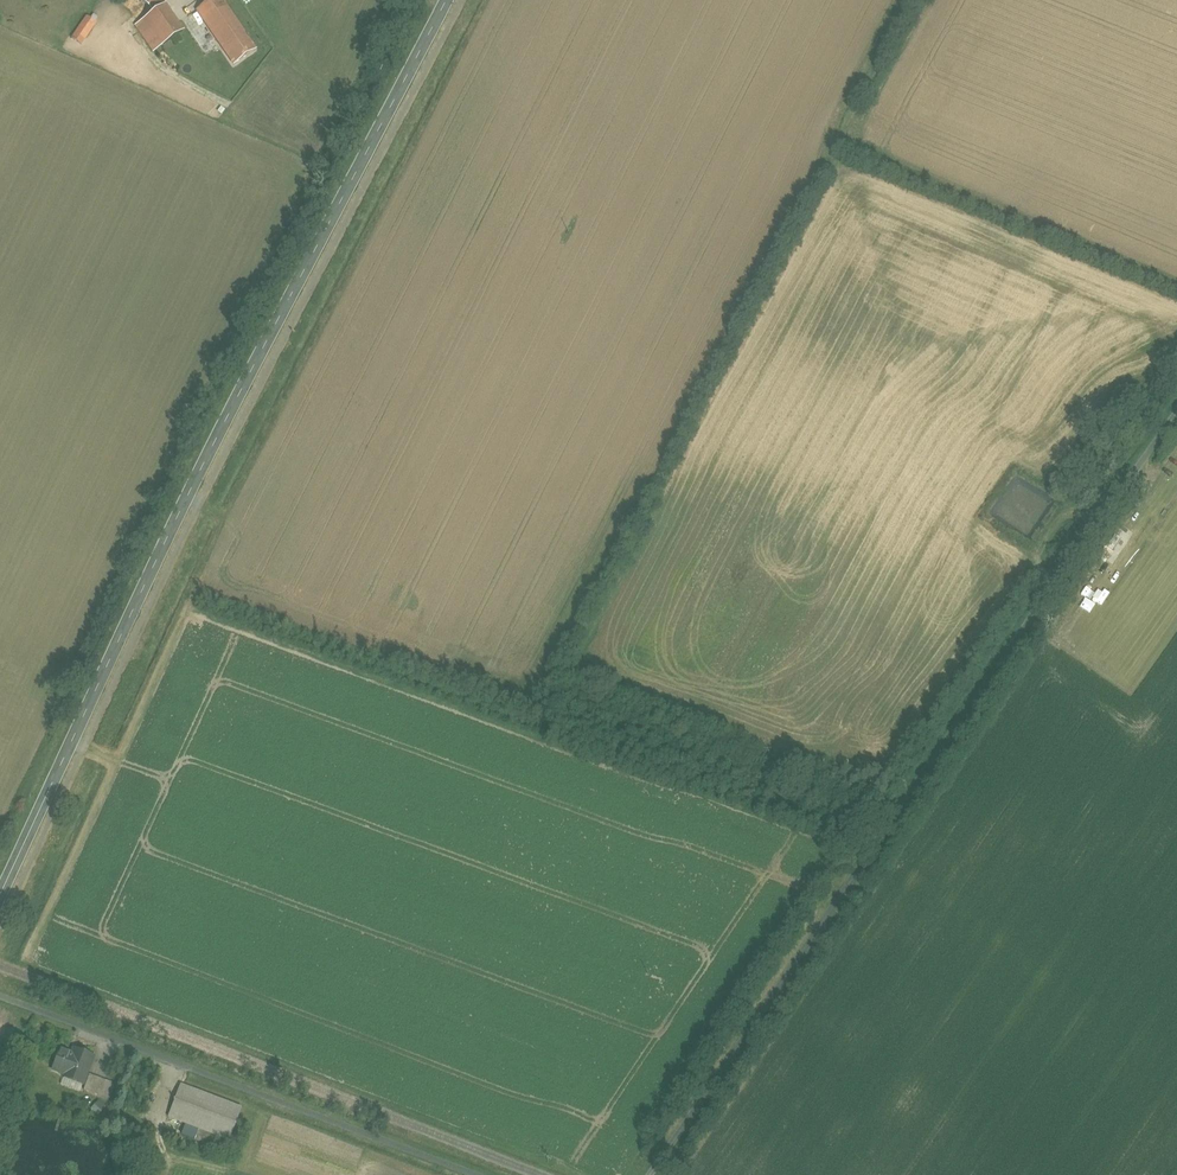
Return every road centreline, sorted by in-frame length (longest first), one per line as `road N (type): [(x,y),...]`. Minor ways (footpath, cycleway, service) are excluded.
road 1 (tertiary): [(448,0),(210,464),(0,903)]
road 2 (unclassified): [(1176,414),(652,1174)]
road 3 (unclassified): [(497,1174),(0,988)]

